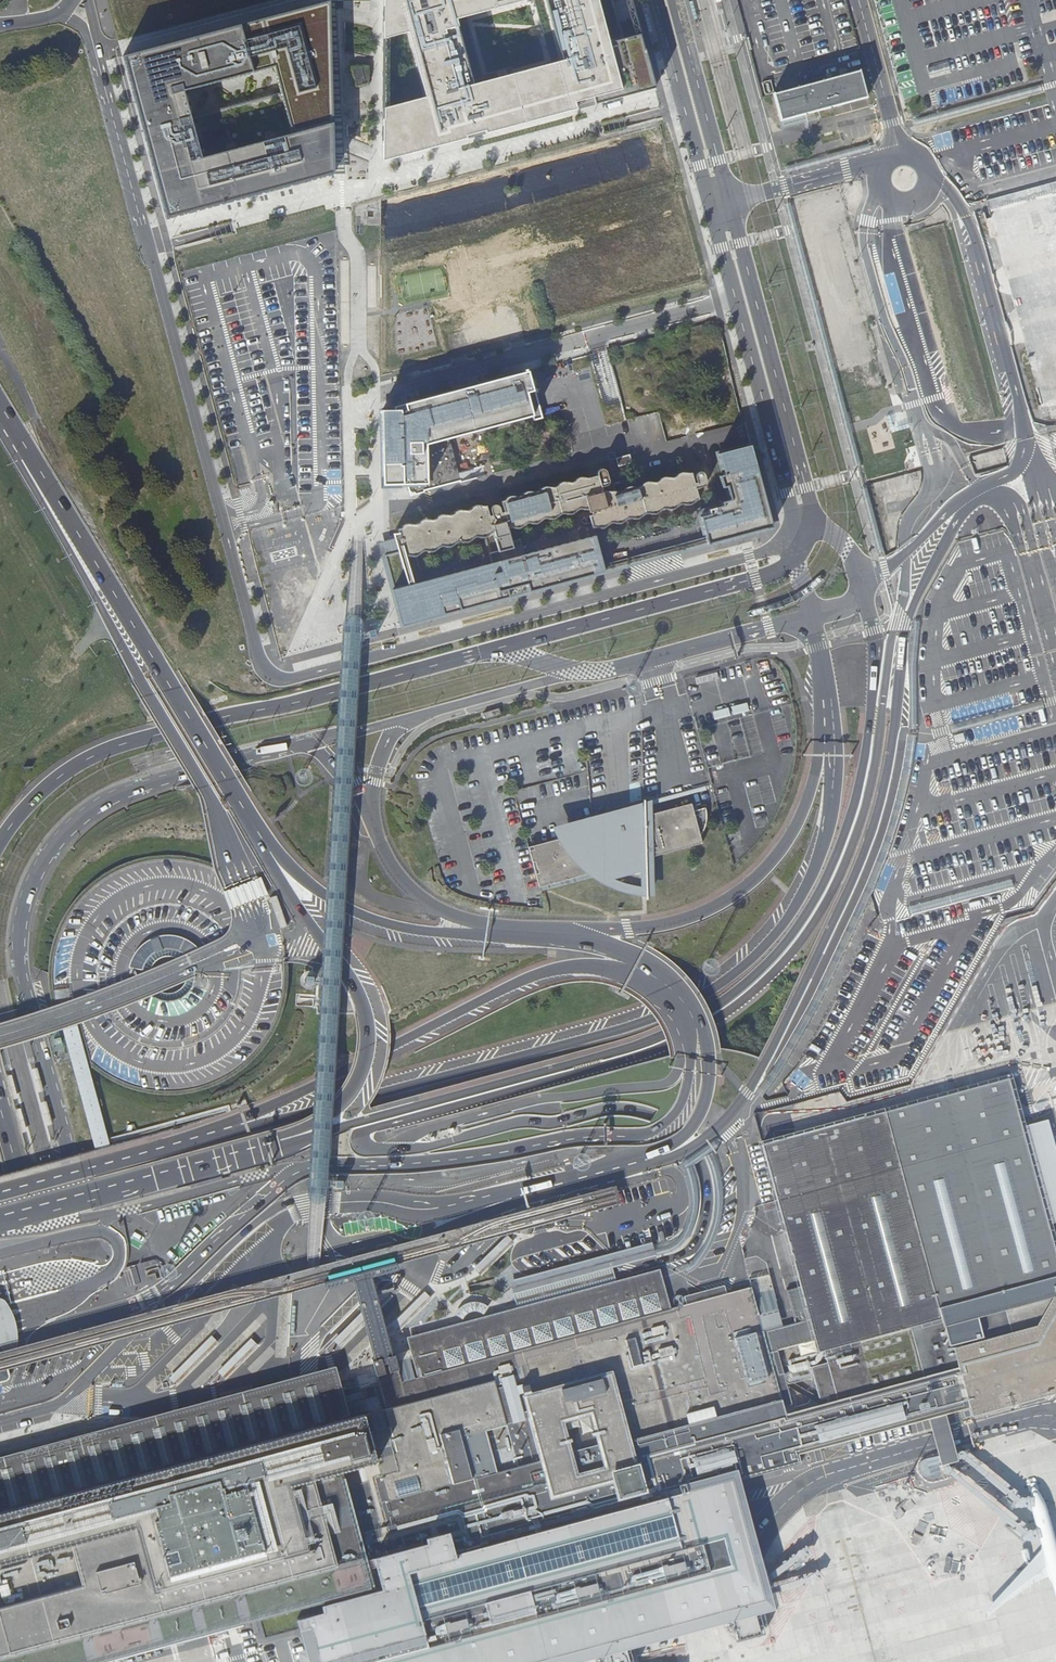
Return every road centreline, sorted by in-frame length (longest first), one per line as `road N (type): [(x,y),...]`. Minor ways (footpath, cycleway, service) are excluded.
road 1 (residential): [(794,525),(765,552),(299,677),(268,672),(84,9)]
road 2 (unclassified): [(573,1180),(683,1153),(719,1129),(764,1066),(867,848),(916,598),(966,511),(1025,461),(1028,437),(975,237),(948,188),(929,179)]
road 3 (unclassified): [(206,1661),(22,974),(20,931),(46,855),(108,800),(307,743)]
road 4 (tertiary): [(246,1149),(286,1148),(645,1042),(745,984),(818,893),(861,778),(876,657),(865,586)]
road 5 (secondary): [(820,655),(835,742),(830,819),(808,883),(747,963),(637,1024),(239,1126)]
road 6 (unclassified): [(0,1422),(65,1402),(278,1208),(354,1197),(425,1204),(573,1180)]
road 7 (secondary): [(0,842),(55,780),(99,753),(479,652)]
road 8 (unclassified): [(701,1031),(627,975),(597,966),(550,970),(239,1126)]
road 9 (trunk): [(149,1661),(16,1169)]
road 10 (trunk): [(0,1194),(124,1661)]
road 11 (unclassified): [(820,655),(813,781),(788,839),(757,877),(673,922),(532,934)]
road 12 (primary): [(246,1149),(339,1106),(361,1074),(368,1033),(347,975),(288,894),(227,780)]
road 13 (trunk): [(227,780),(17,433)]
road 14 (trunk): [(205,789),(19,462),(17,433)]
road 15 (unclassified): [(0,1334),(117,1661)]
road 16 (tertiary): [(479,652),(755,579),(796,560)]
road 17 (tertiary): [(711,207),(794,525)]
road 18 (tertiary): [(814,518),(730,201)]
road 19 (primary): [(425,932),(360,914),(318,889),(282,856),(227,780)]
road 20 (primary): [(0,1222),(246,1149)]
road 21 (secondary): [(239,1126),(0,1192)]
road 22 (secondary): [(577,671),(811,617)]
road 23 (unclassified): [(532,934),(460,917),(415,893),(368,811)]
road 24 (tertiary): [(656,0),(711,207)]
road 25 (tertiary): [(730,201),(675,0)]
road 26 (unclassified): [(573,1180),(680,1139),(708,1092),(706,1053)]
road 27 (secondary): [(701,1031),(685,999),(652,968),(622,952),(532,934)]
road 28 (unclassified): [(406,719),(577,671)]
road 29 (unclassified): [(899,156),(859,0)]
road 30 (unclassified): [(881,173),(863,166),(730,201)]

